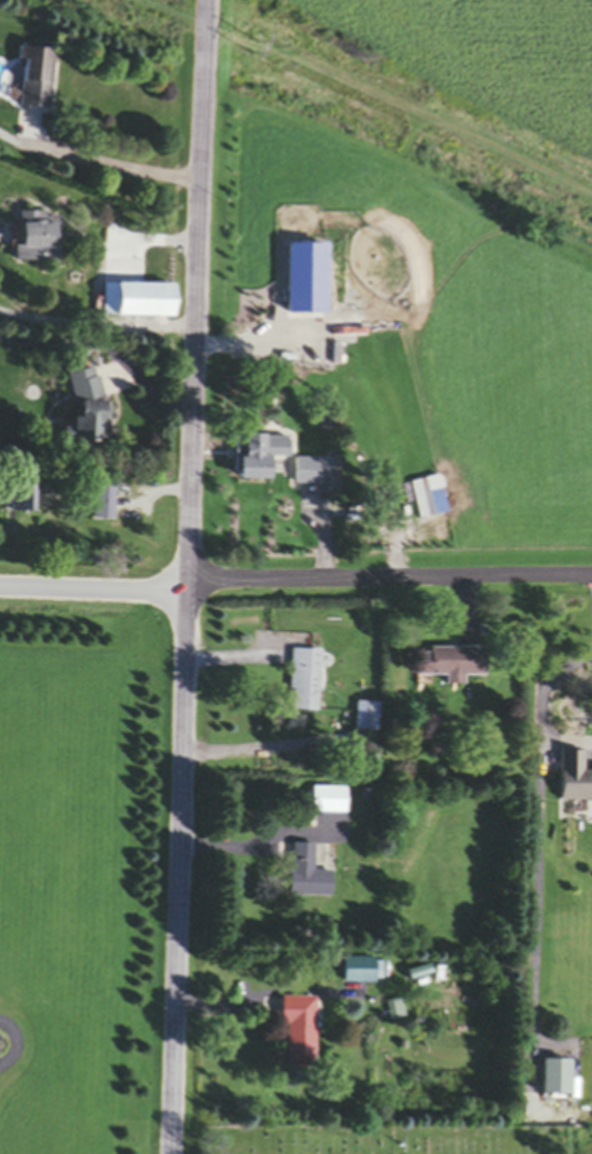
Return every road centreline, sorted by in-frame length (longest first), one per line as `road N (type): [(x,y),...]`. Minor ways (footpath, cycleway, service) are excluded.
road 1 (residential): [(164,1153),(189,576)]
road 2 (residential): [(189,576),(210,0)]
road 3 (residential): [(591,575),(189,576)]
road 4 (residential): [(189,576),(0,579)]

